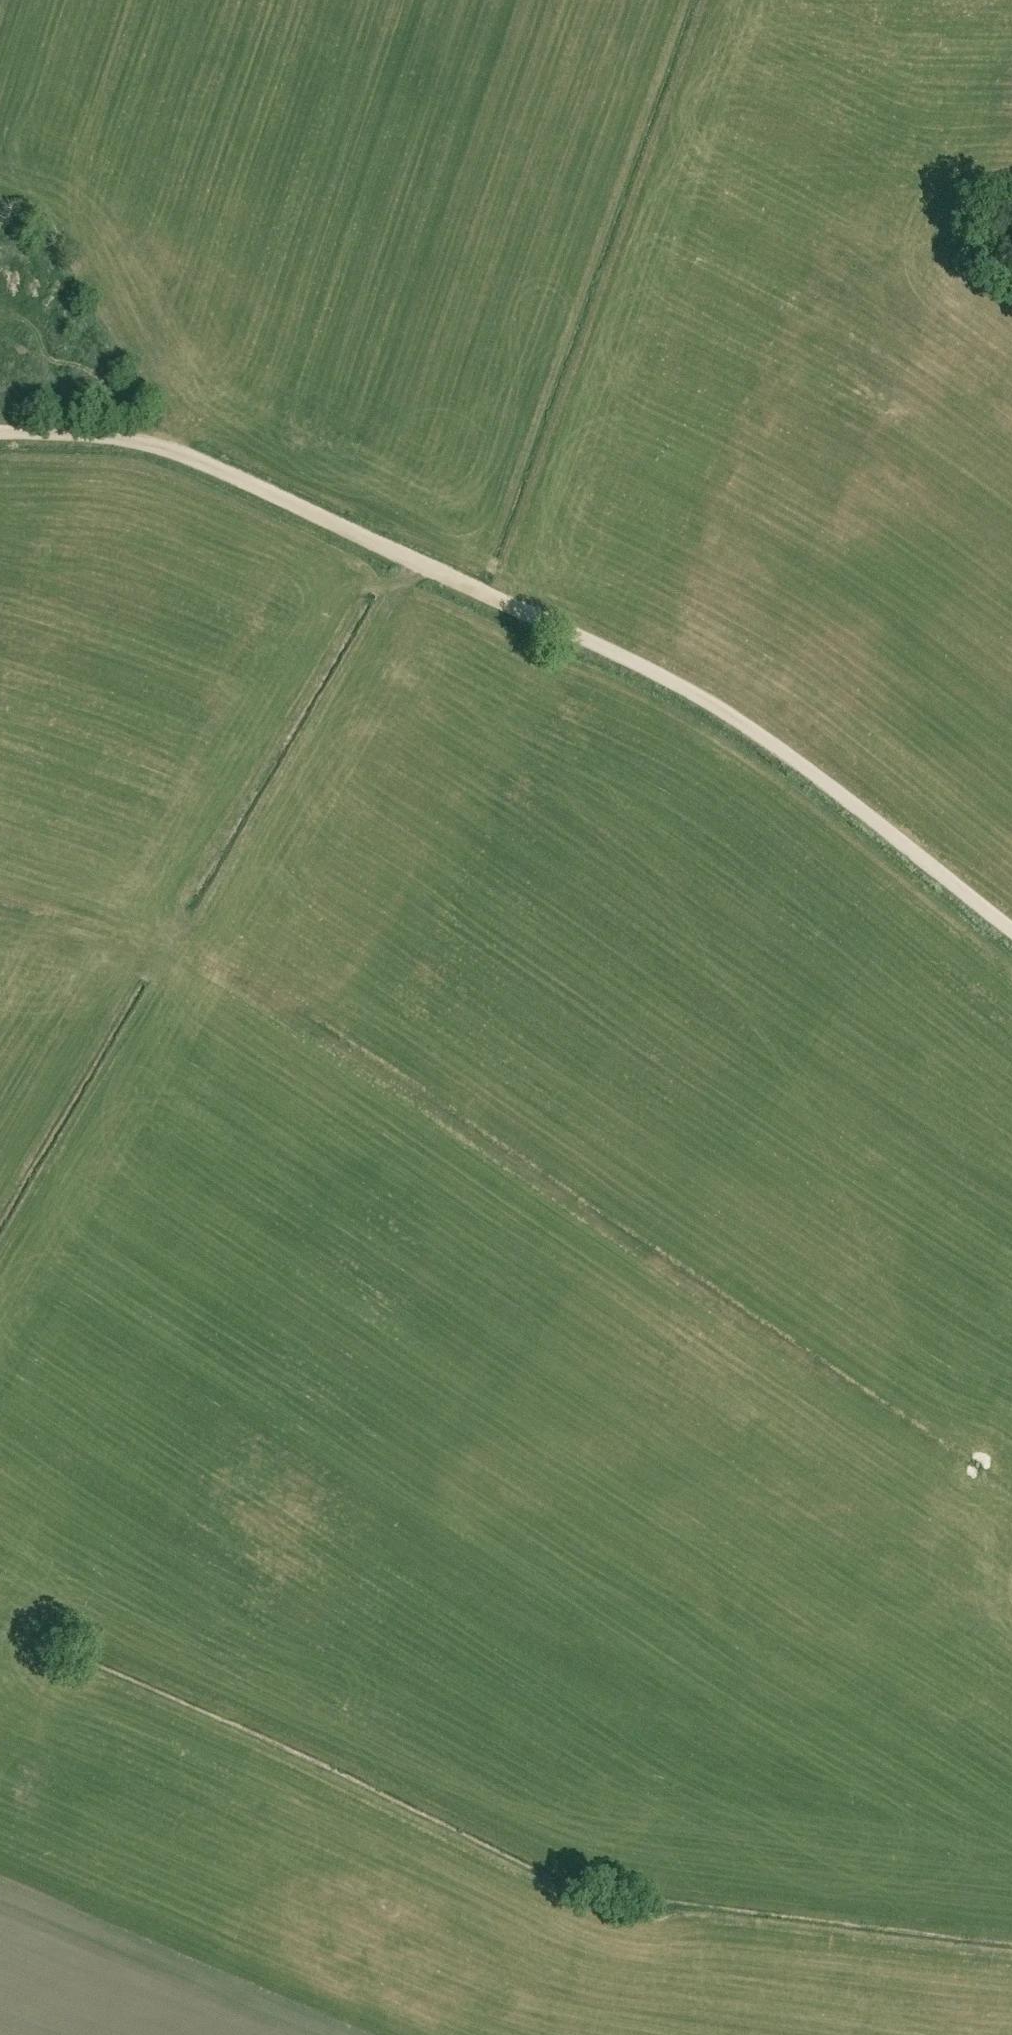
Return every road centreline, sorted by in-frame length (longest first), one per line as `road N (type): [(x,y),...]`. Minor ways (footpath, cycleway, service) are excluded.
road 1 (track): [(1011,1491),(185,944),(0,898)]
road 2 (track): [(0,434),(121,434),(168,446),(761,734),(1011,934)]

